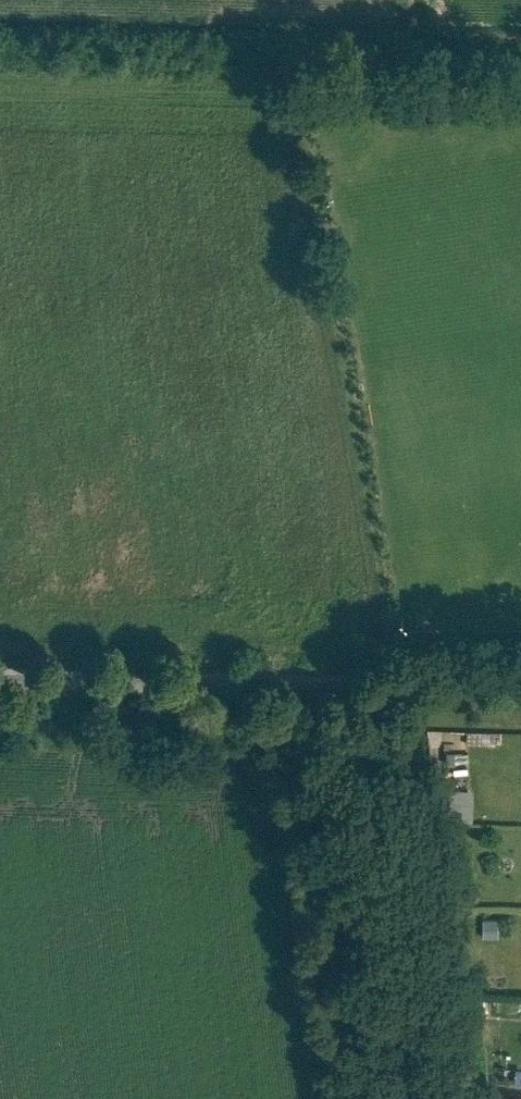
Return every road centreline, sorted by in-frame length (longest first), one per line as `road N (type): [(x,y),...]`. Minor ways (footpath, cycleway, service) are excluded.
road 1 (unclassified): [(520,697),(0,685)]

